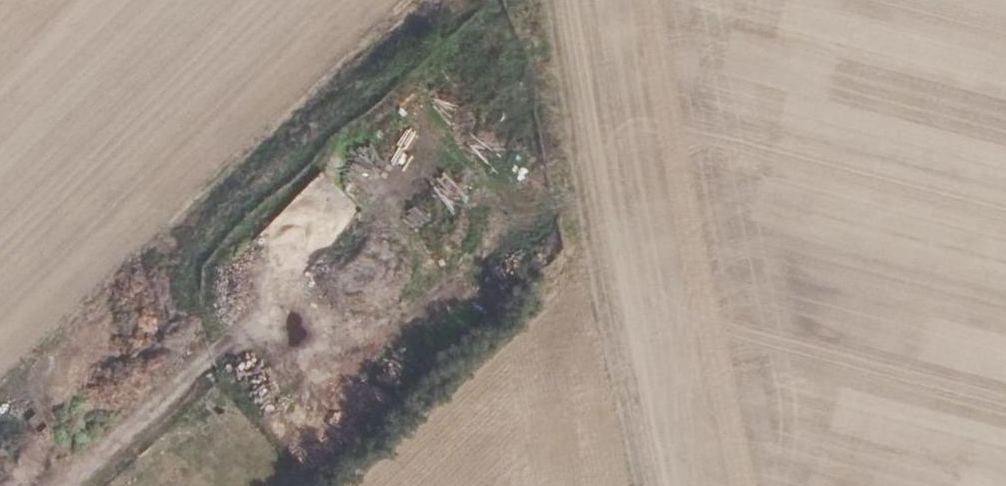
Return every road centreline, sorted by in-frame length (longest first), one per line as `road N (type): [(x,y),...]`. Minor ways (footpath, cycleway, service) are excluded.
road 1 (track): [(550,0),(646,485)]

